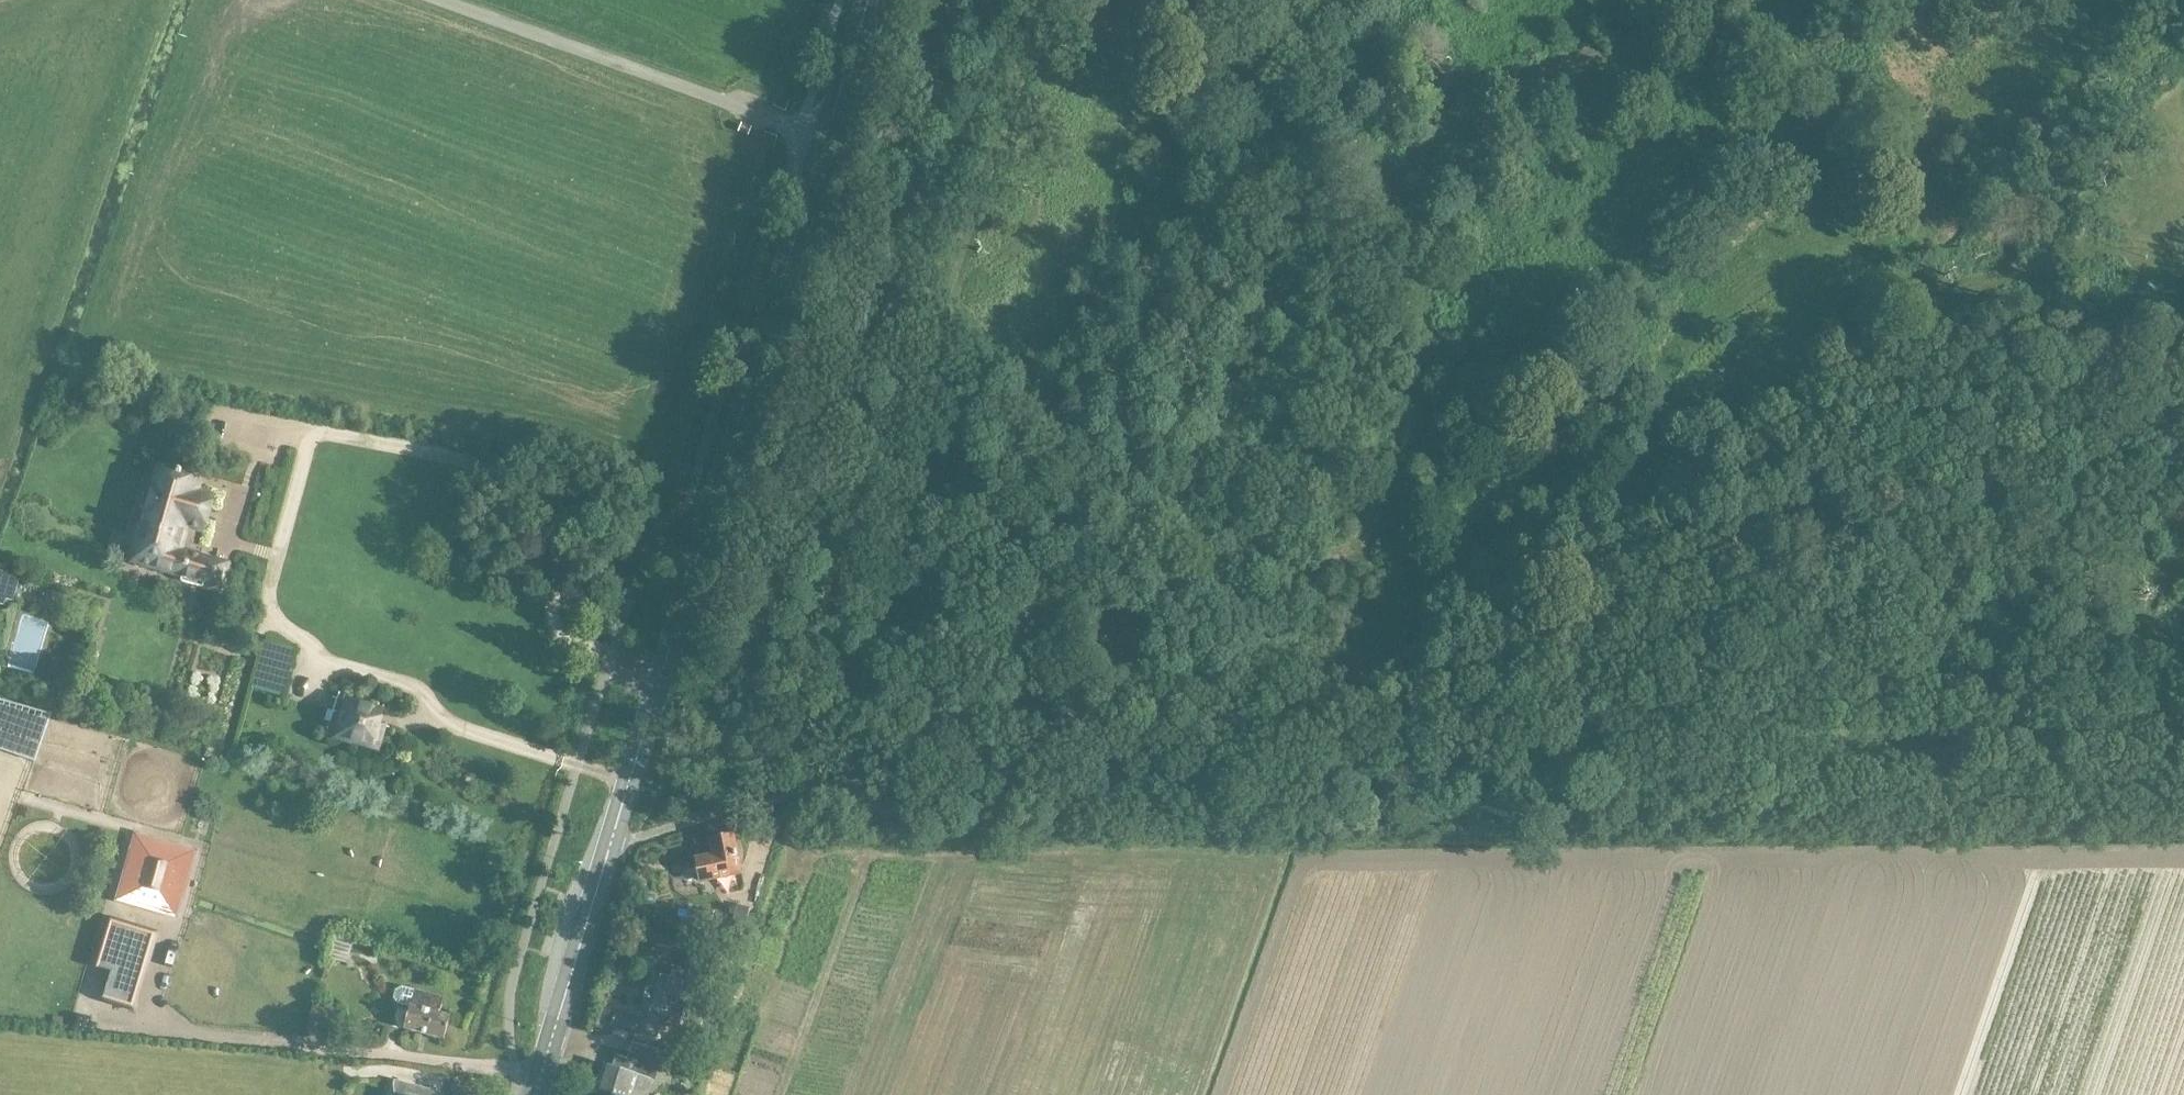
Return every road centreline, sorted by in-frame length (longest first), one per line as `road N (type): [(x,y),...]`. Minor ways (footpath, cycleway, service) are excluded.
road 1 (secondary): [(537,1094),(868,0)]
road 2 (track): [(614,653),(567,641),(551,619),(563,556),(488,467),(308,433),(266,605),(325,663),(422,689),(449,720),(629,782)]
road 3 (track): [(1306,857),(2183,854)]
road 4 (track): [(779,1094),(859,886)]

